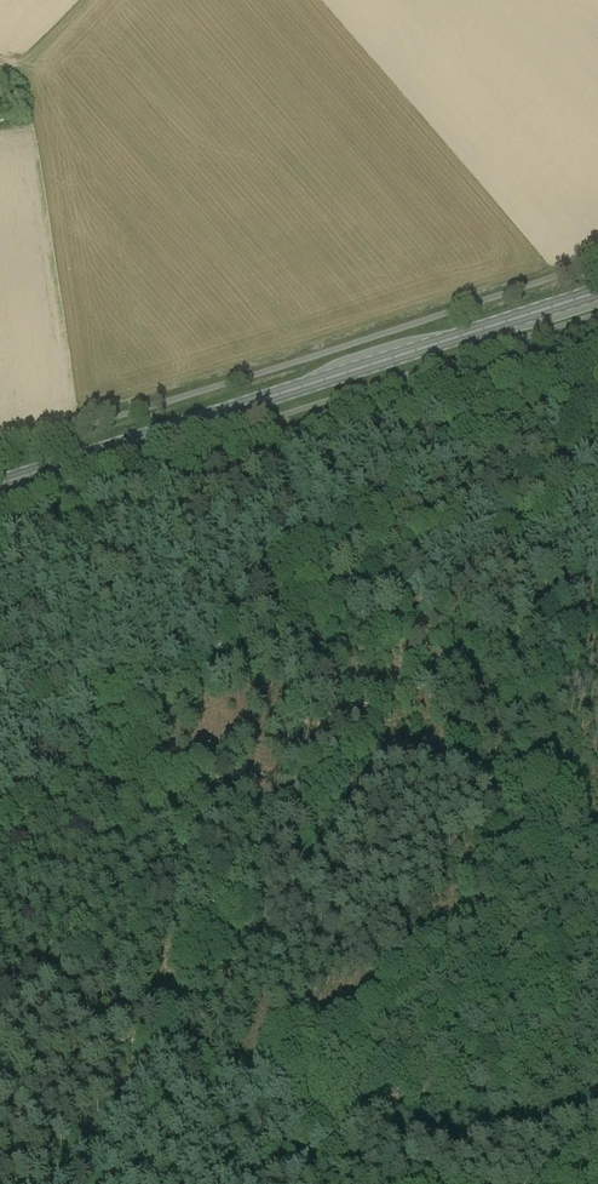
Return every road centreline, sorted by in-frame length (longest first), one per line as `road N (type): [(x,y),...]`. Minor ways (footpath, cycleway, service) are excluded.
road 1 (track): [(597,612),(359,704),(321,586),(300,581),(0,831)]
road 2 (primary): [(0,483),(597,292)]
road 3 (track): [(0,994),(170,1051),(281,1115),(361,1183)]
road 4 (track): [(327,1155),(597,911)]
road 5 (track): [(597,861),(545,781),(373,758),(359,704)]

